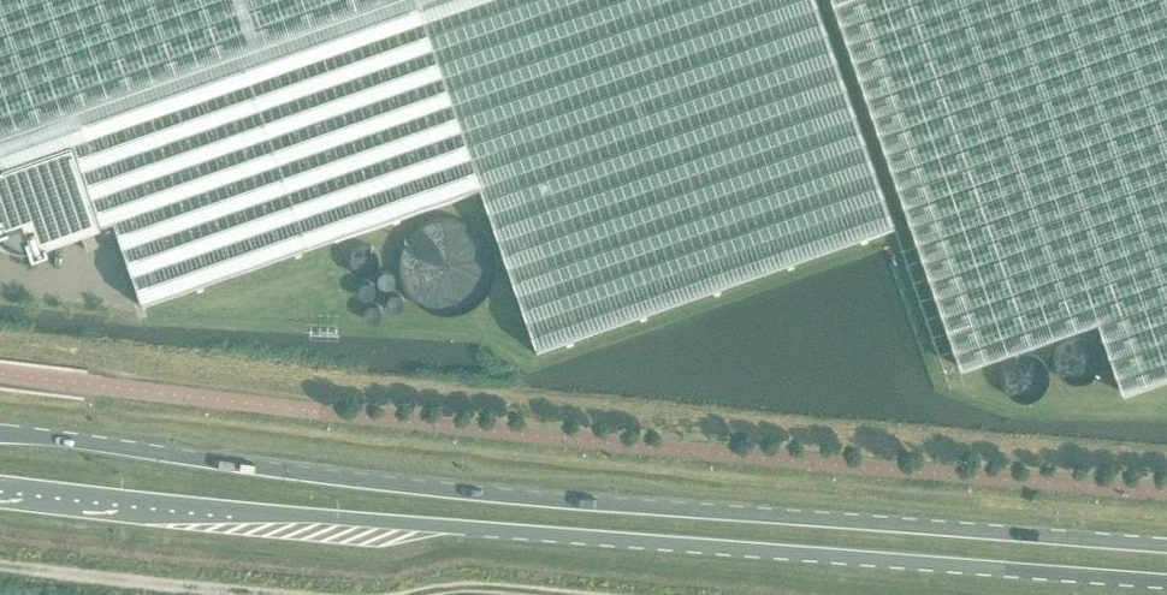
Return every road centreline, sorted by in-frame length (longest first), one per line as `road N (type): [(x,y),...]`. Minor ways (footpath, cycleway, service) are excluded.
road 1 (primary): [(1166,544),(668,509),(0,433)]
road 2 (primary): [(0,487),(338,523),(1166,581)]
road 3 (track): [(0,565),(261,594)]
road 4 (track): [(413,594),(459,587),(534,594)]

